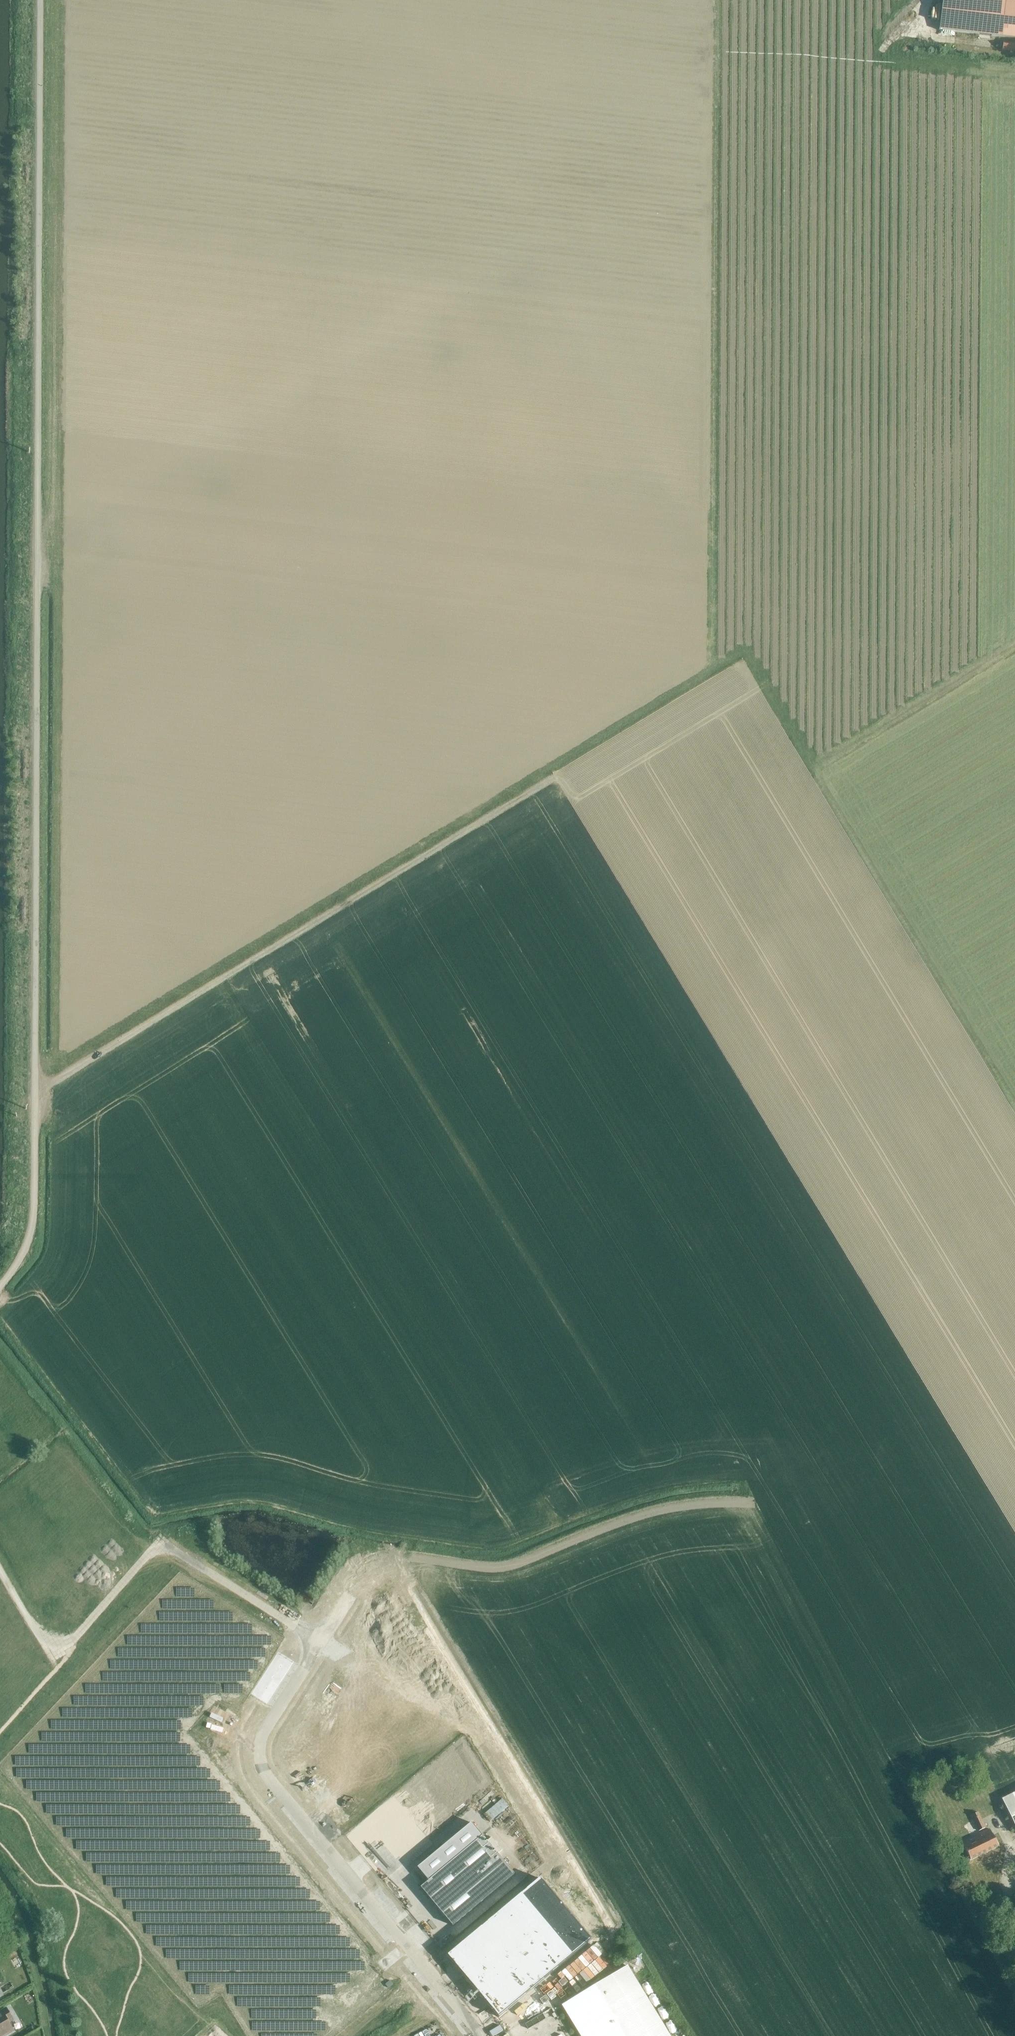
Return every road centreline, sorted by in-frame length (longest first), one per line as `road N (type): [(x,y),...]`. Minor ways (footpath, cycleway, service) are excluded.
road 1 (residential): [(0,1285),(23,1255),(34,1211),(42,0)]
road 2 (residential): [(479,2035),(261,1768),(267,1727),(350,1595)]

